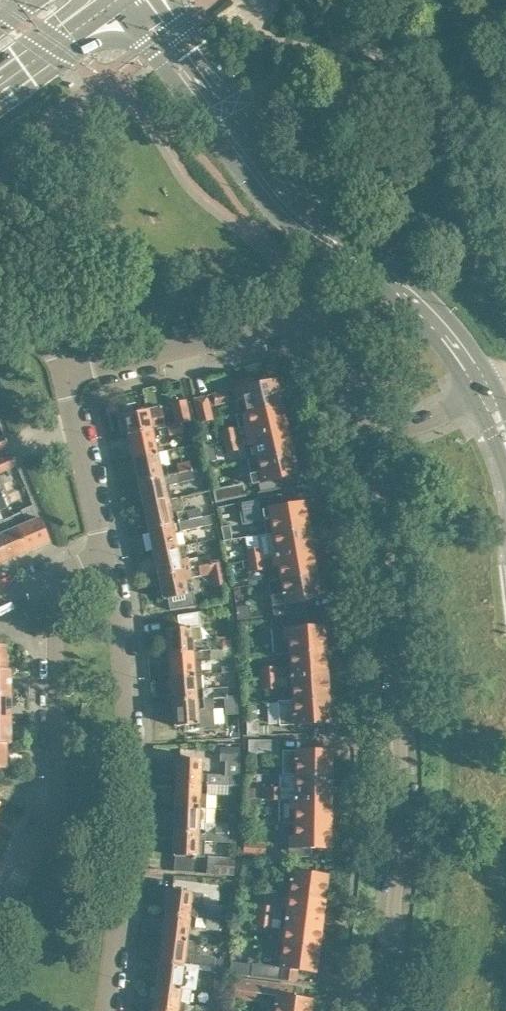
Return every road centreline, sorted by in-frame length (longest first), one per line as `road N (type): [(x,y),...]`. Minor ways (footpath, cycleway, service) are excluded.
road 1 (residential): [(365,440),(388,602),(402,799),(382,1010)]
road 2 (tertiary): [(485,396),(420,307),(272,191),(158,40)]
road 3 (residential): [(106,1010),(127,771),(107,551)]
road 4 (residential): [(365,440),(342,334),(317,316),(60,375)]
road 5 (residential): [(57,576),(58,778),(50,820),(0,920)]
road 6 (unclassified): [(107,551),(60,375)]
road 7 (secondary): [(0,85),(109,5)]
road 8 (residential): [(365,440),(443,423),(485,396)]

